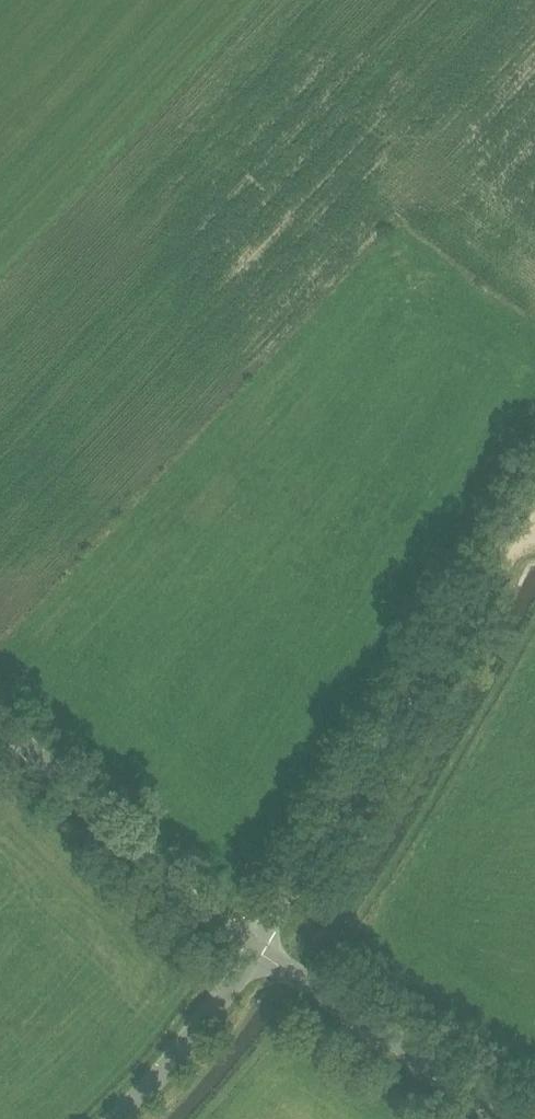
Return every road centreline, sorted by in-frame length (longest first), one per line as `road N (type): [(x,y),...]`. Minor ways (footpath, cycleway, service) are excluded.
road 1 (unclassified): [(253,950),(534,505)]
road 2 (unclassified): [(253,950),(0,722)]
road 3 (unclassified): [(514,1118),(253,950)]
road 4 (unclassified): [(114,1118),(176,1055),(253,950)]

